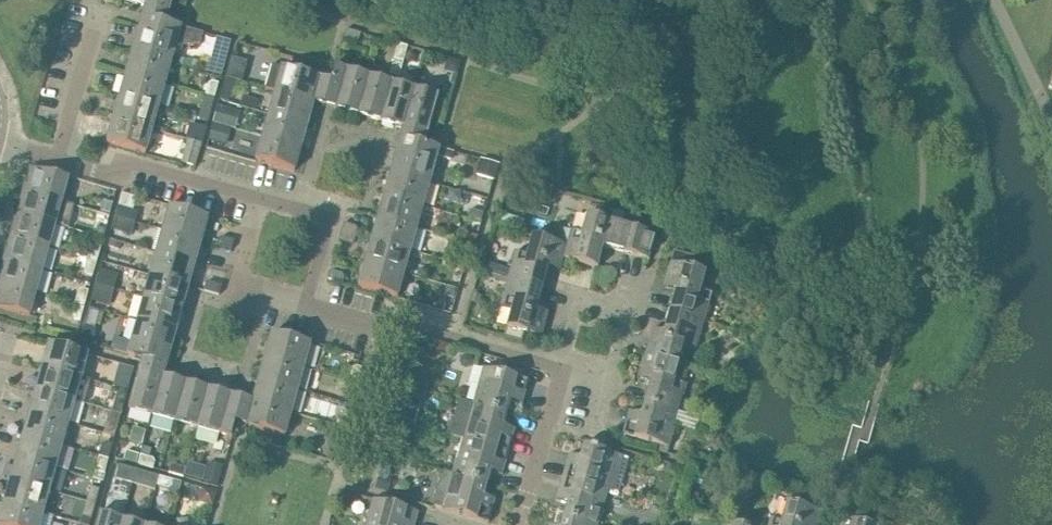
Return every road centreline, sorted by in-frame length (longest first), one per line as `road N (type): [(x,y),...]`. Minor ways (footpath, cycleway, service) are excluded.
road 1 (residential): [(562,370),(305,303)]
road 2 (residential): [(256,197),(128,163),(114,173),(57,158)]
road 3 (residential): [(305,303),(329,217),(256,197)]
road 4 (residential): [(305,303),(233,283),(256,197)]
road 5 (residential): [(522,524),(562,370)]
road 6 (residential): [(57,158),(96,9)]
road 7 (residential): [(562,370),(579,295),(629,309)]

